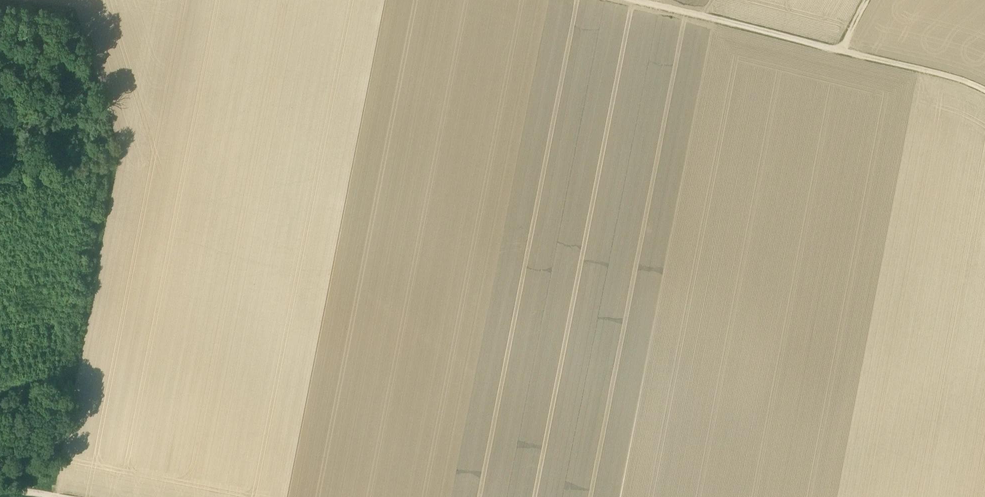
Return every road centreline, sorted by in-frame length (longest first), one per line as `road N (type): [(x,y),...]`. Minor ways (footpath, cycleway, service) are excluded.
road 1 (track): [(639,0),(984,91)]

